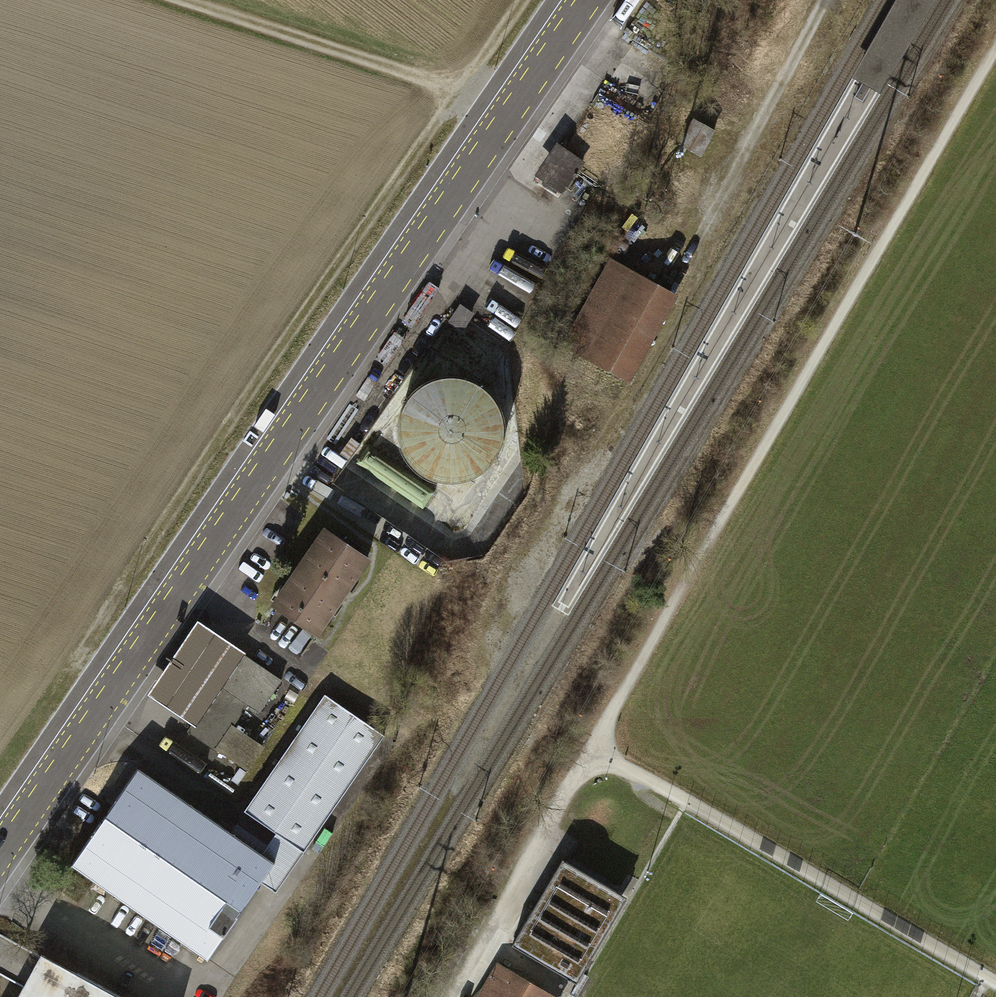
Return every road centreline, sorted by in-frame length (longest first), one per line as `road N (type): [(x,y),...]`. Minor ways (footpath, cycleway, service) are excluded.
road 1 (track): [(995,52),(453,996)]
road 2 (unclassified): [(0,855),(585,0)]
road 3 (track): [(523,0),(258,376),(105,617)]
road 4 (track): [(593,747),(995,987)]
road 5 (track): [(653,281),(703,214),(824,0)]
road 6 (track): [(463,88),(189,0)]

